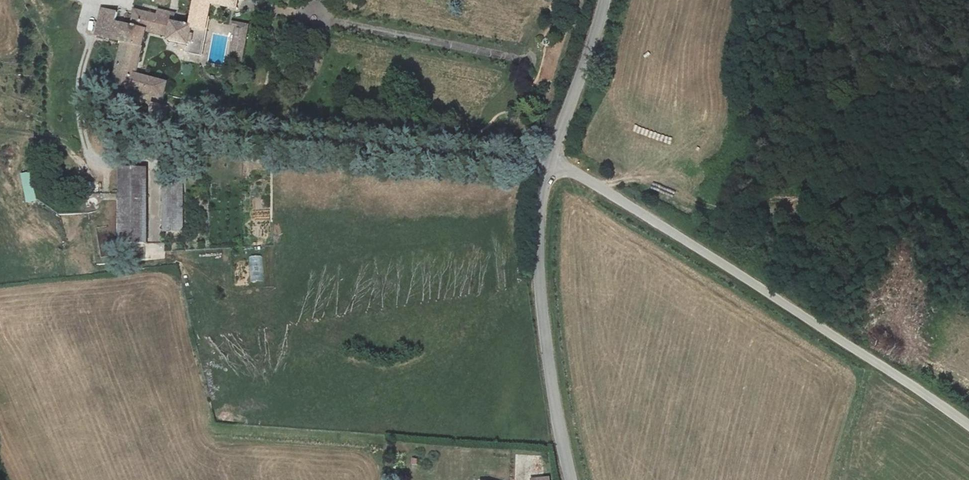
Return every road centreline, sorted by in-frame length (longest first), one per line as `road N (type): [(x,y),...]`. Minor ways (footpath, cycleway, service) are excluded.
road 1 (unclassified): [(968,422),(603,191),(548,165)]
road 2 (unclassified): [(548,165),(539,283),(571,479)]
road 3 (unclassified): [(604,0),(548,165)]
road 4 (track): [(603,191),(616,182),(686,185),(727,213)]

